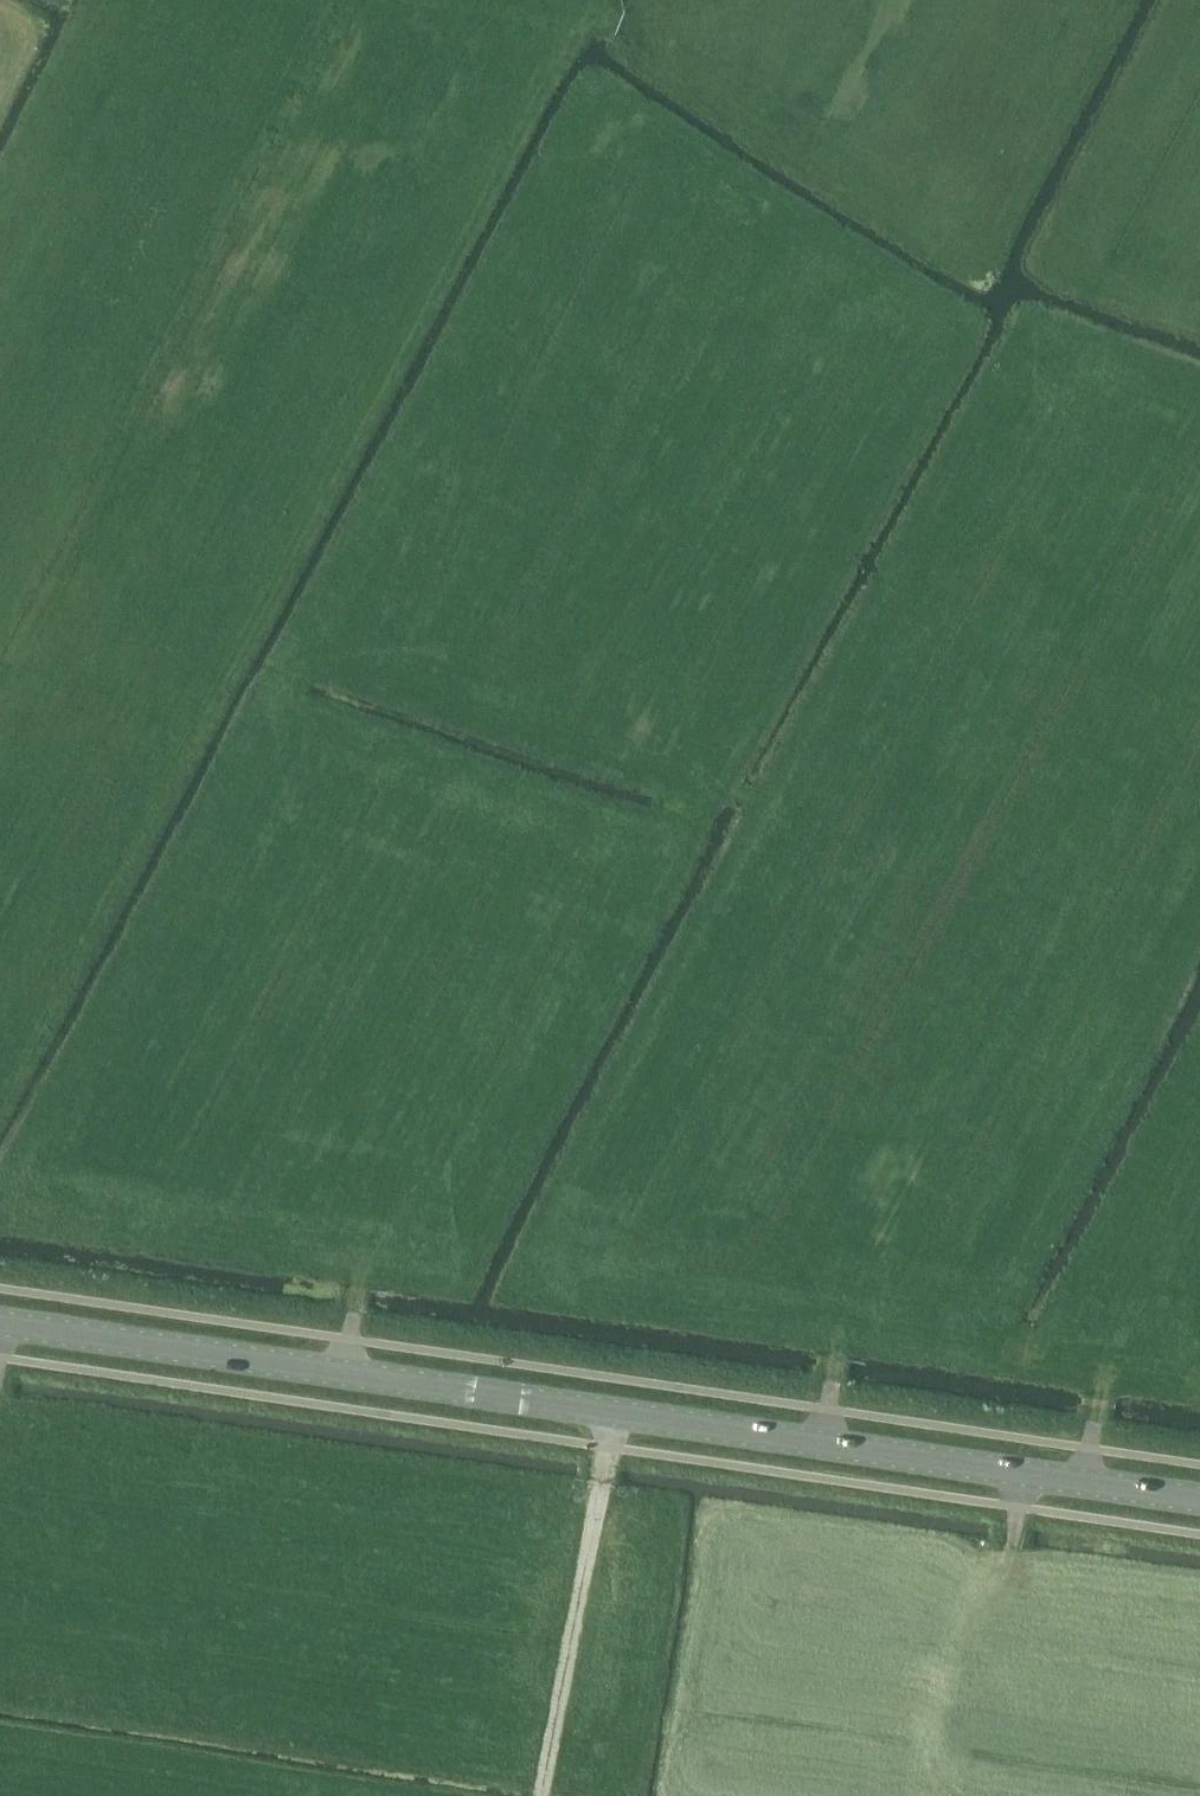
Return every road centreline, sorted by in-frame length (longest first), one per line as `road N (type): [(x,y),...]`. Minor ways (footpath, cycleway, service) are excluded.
road 1 (secondary): [(1199,1505),(0,1325)]

